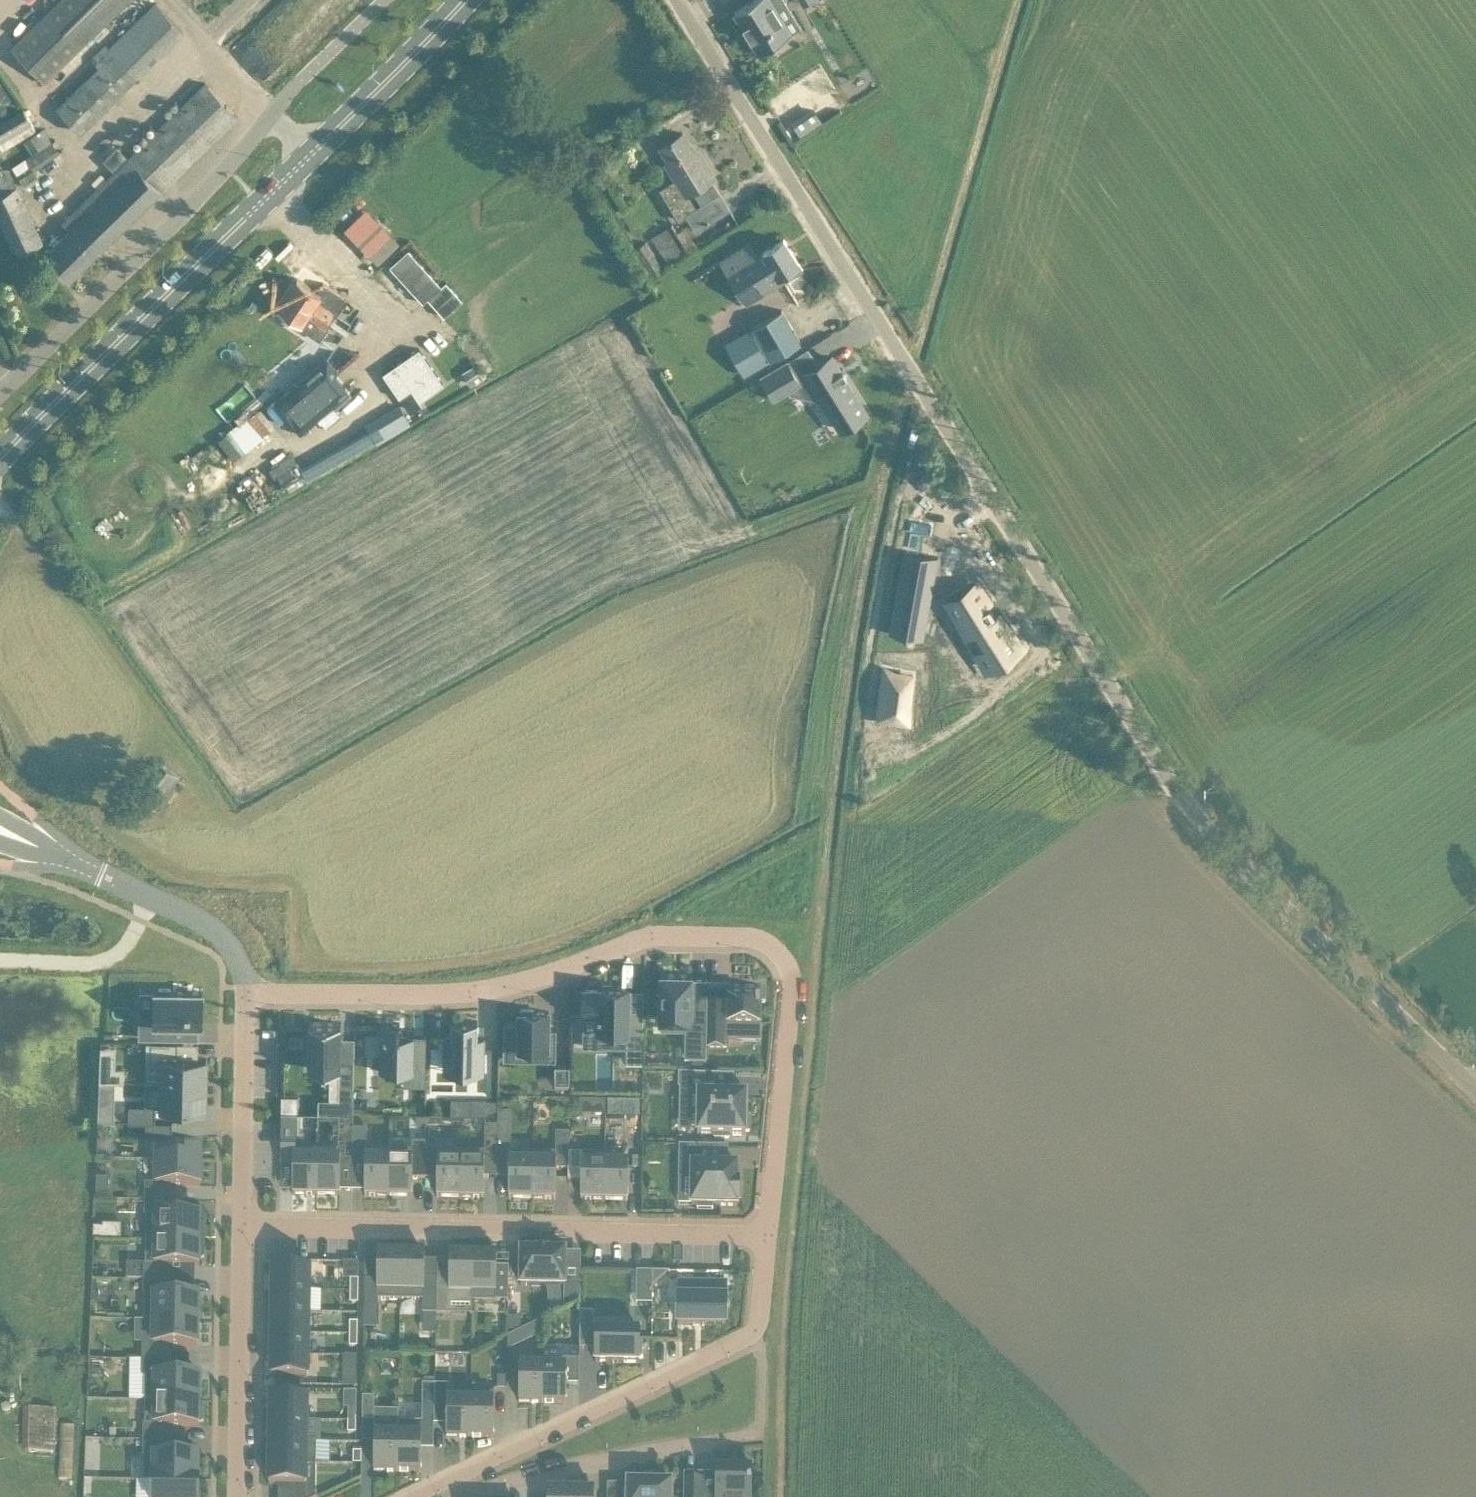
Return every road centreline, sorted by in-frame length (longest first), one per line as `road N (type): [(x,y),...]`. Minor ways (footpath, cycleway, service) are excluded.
road 1 (unclassified): [(1475,1098),(1298,931),(1226,855),(1159,766),(676,0)]
road 2 (residential): [(769,1240),(791,972),(771,943),(757,937),(638,938),(554,971),(456,992),(247,993)]
road 3 (residential): [(243,1228),(769,1240)]
road 4 (unclassified): [(310,155),(272,116),(0,392)]
road 5 (primary): [(0,458),(310,155)]
road 6 (residential): [(751,1332),(762,1349),(756,1432),(621,1454),(468,1493),(451,1478)]
road 7 (residential): [(451,1478),(751,1332)]
road 8 (residential): [(9,836),(200,920),(235,952),(247,993)]
road 9 (residential): [(243,1228),(237,1496)]
road 10 (residential): [(247,993),(243,1228)]
road 11 (primary): [(310,155),(464,0)]

